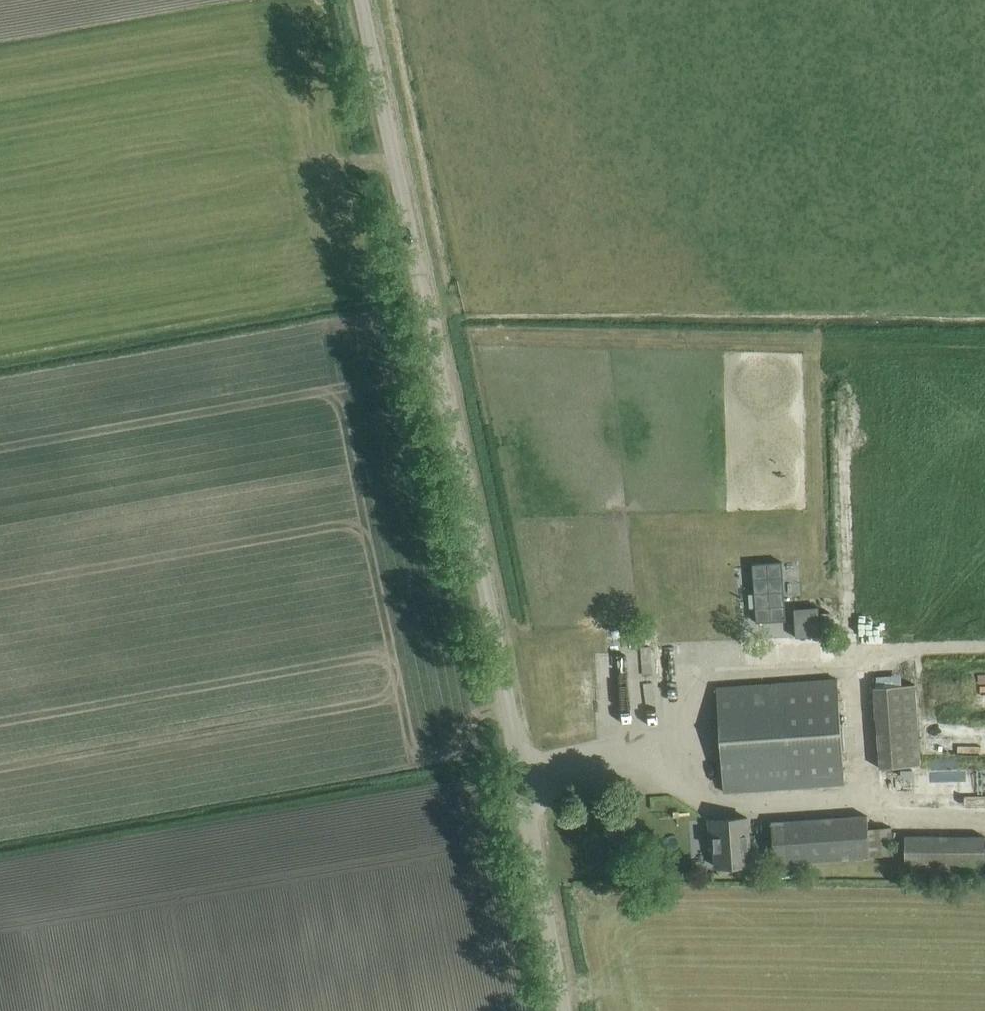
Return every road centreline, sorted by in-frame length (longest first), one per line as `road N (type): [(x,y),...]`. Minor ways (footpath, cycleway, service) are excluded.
road 1 (unclassified): [(571,1010),(368,0)]

